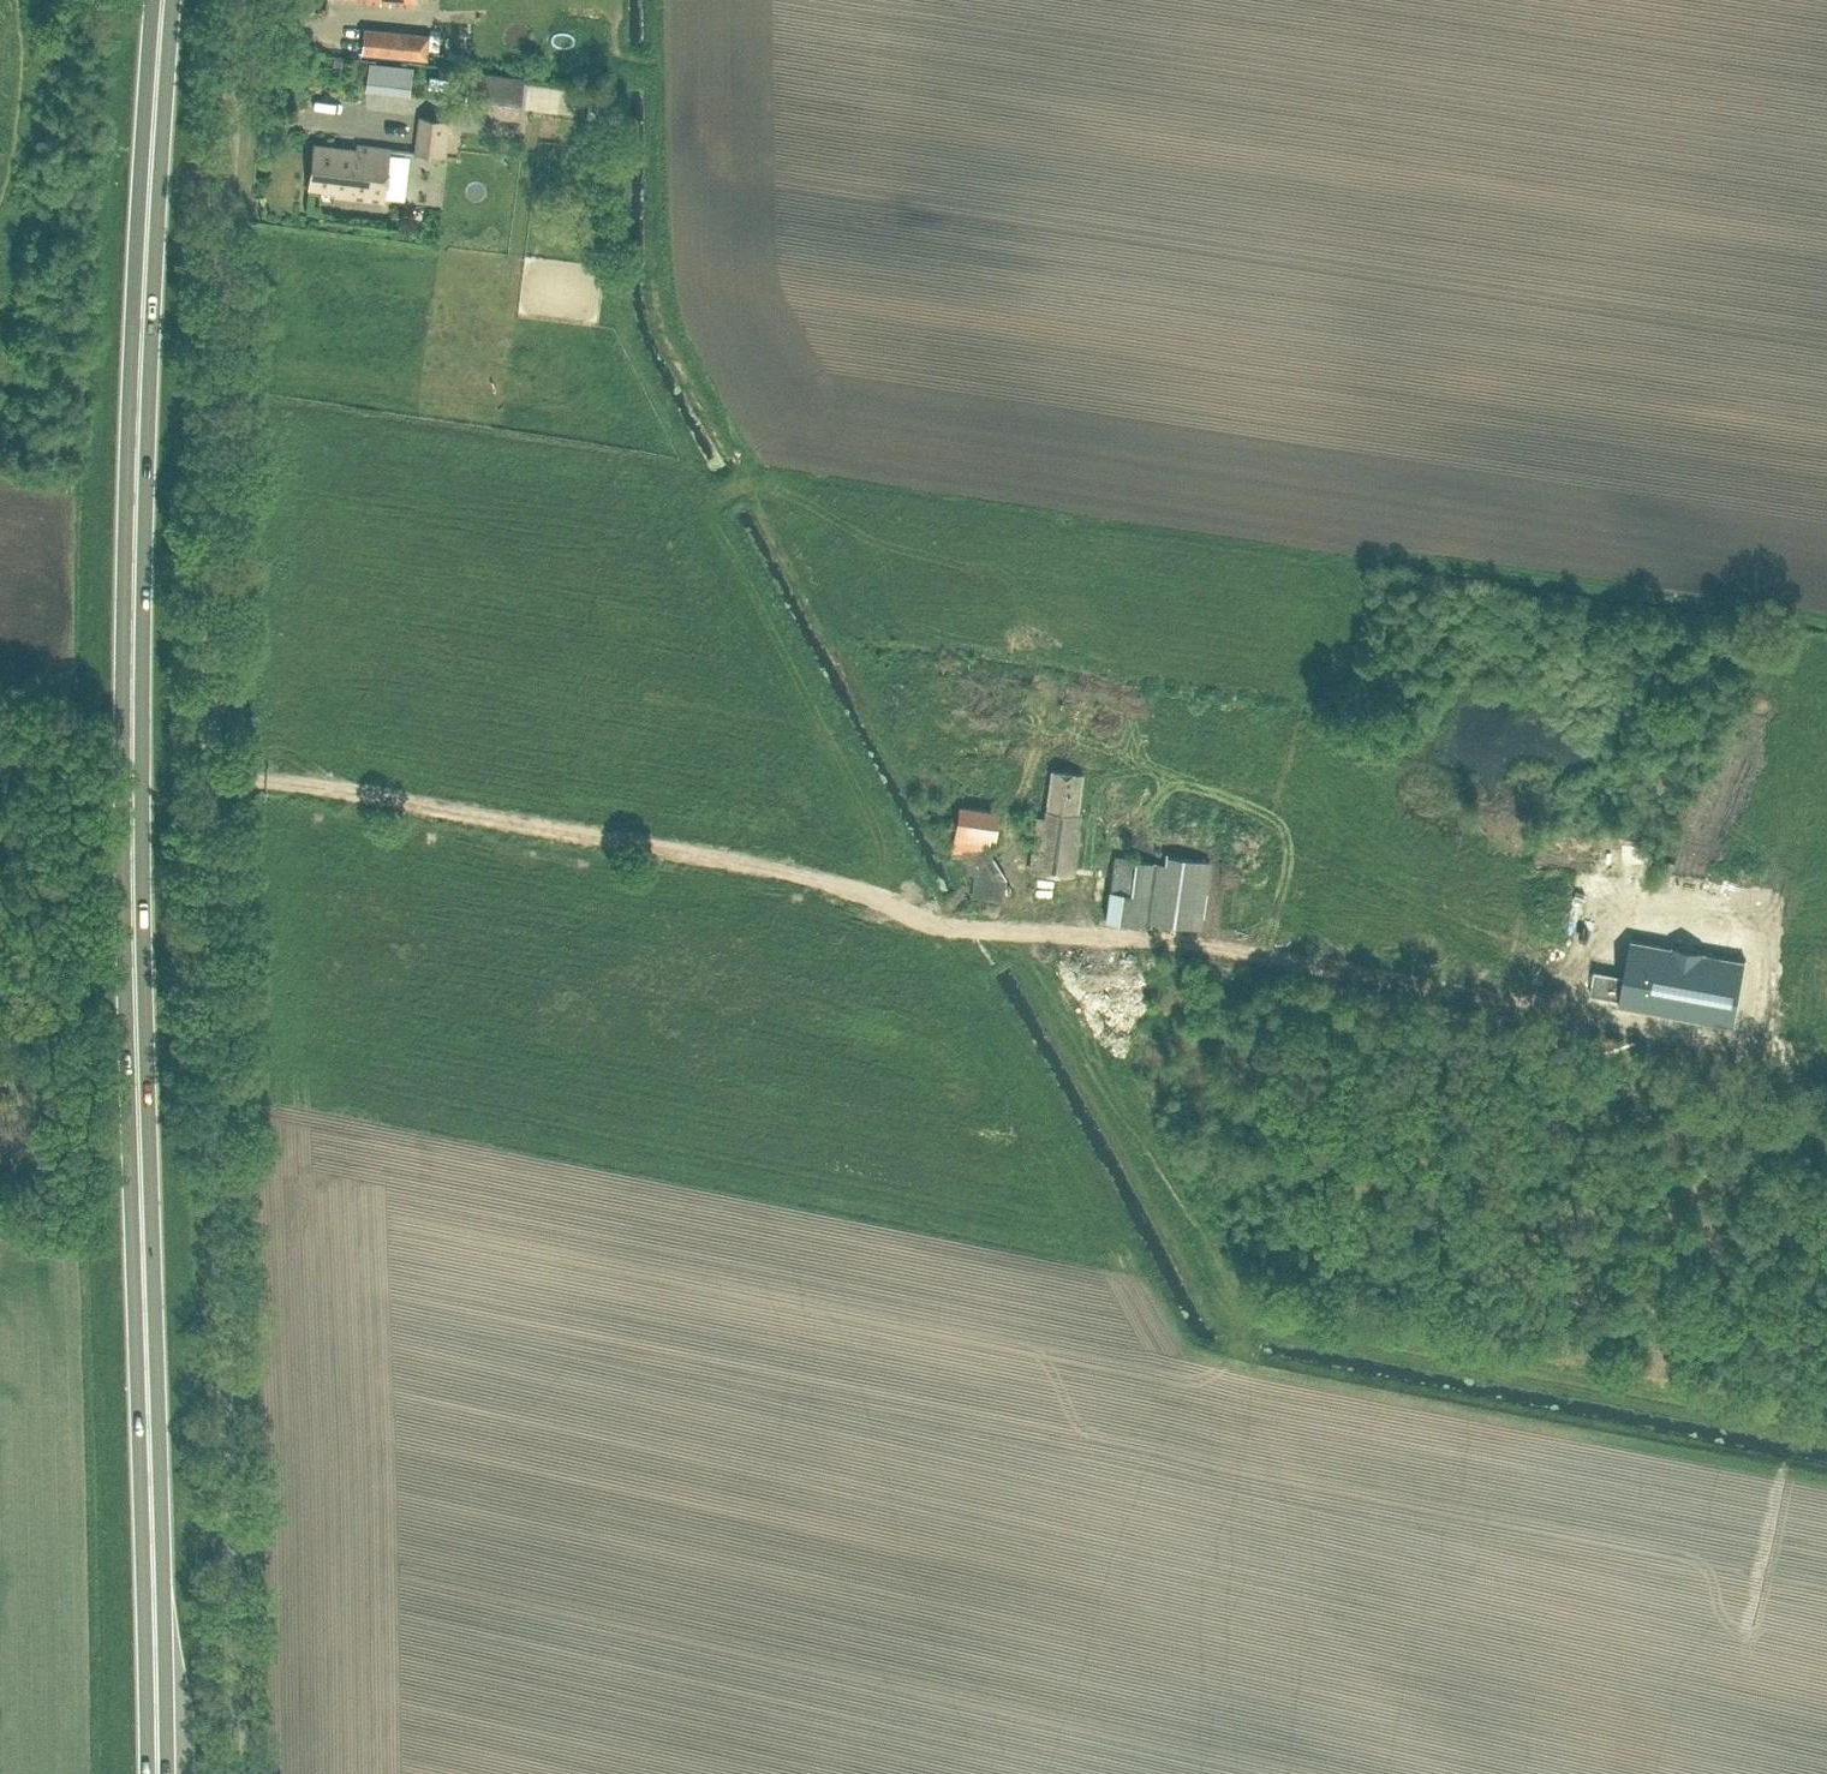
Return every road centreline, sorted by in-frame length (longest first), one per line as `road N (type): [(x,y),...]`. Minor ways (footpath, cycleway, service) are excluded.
road 1 (unclassified): [(235,1773),(210,772),(222,266),(242,0)]
road 2 (trunk): [(159,1773),(132,536),(162,0)]

